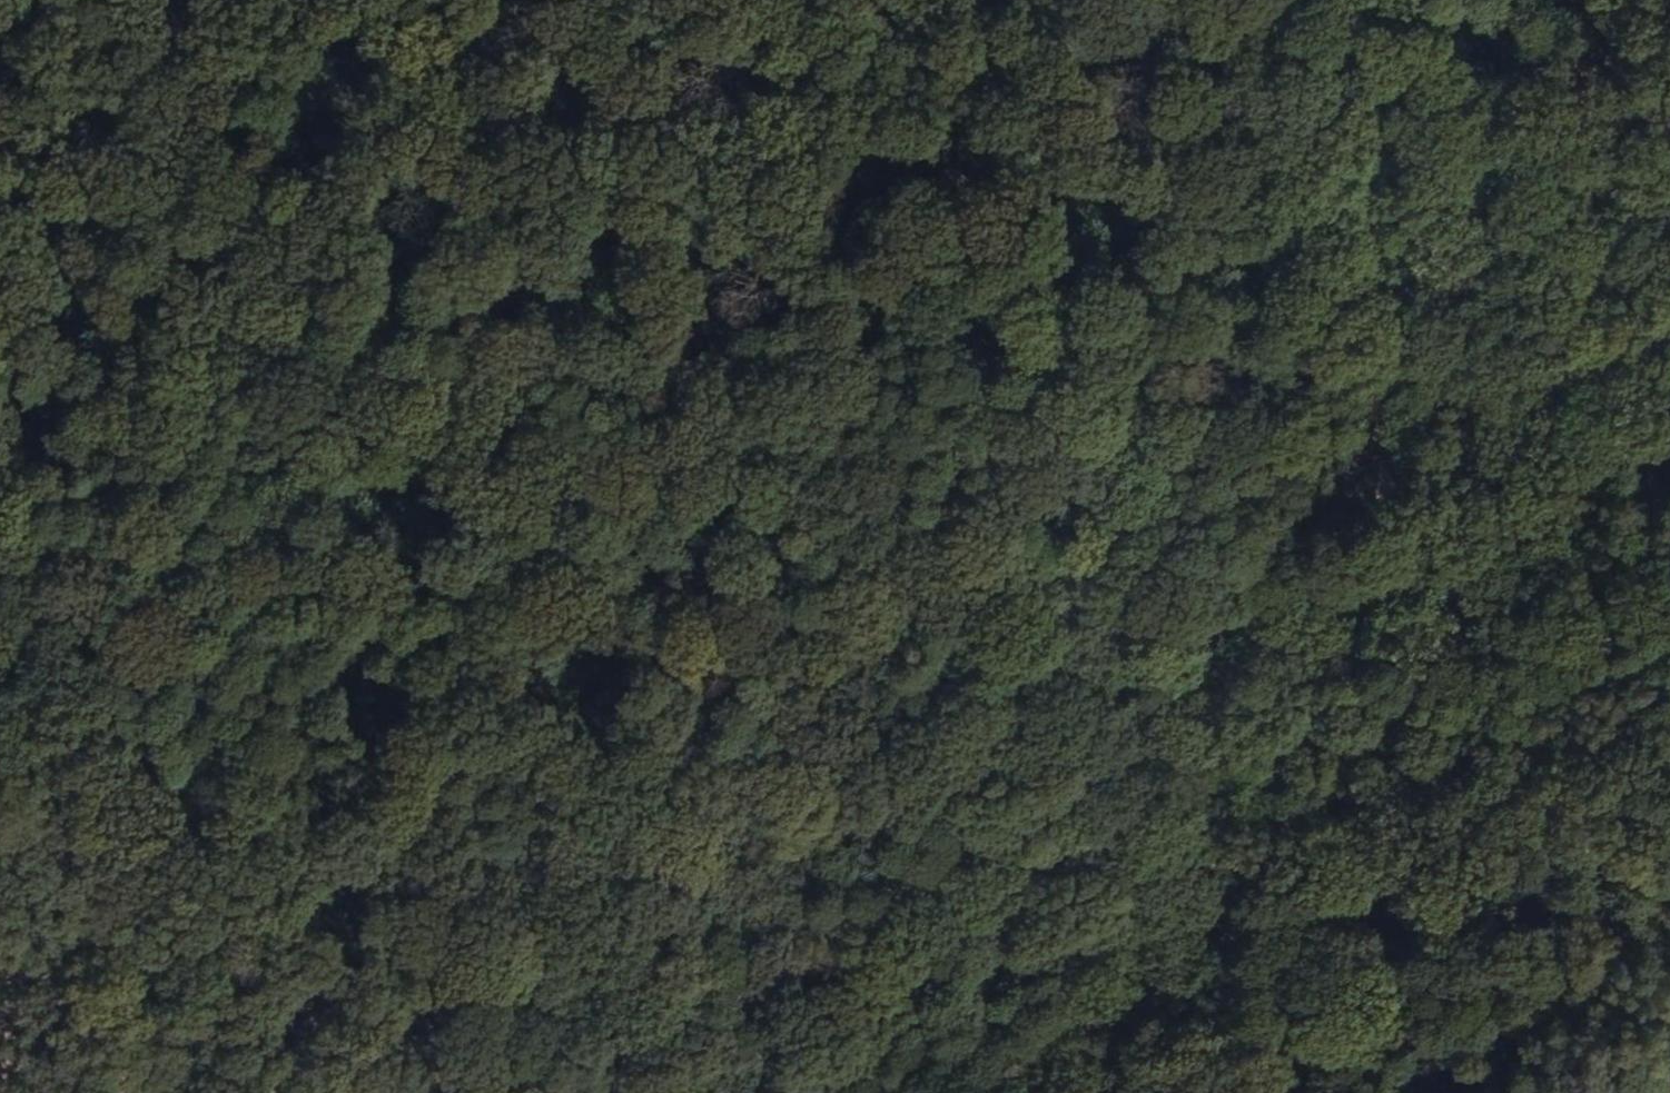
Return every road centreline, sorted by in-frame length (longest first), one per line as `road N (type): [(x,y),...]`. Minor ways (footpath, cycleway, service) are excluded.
road 1 (track): [(1581,0),(1549,66),(1429,232),(1371,368),(1357,436),(1350,563),(1271,770),(1149,941),(1112,1025),(1042,1092)]
road 2 (track): [(0,325),(171,289),(825,51),(891,0)]
road 3 (track): [(1460,0),(1549,66),(1669,124)]

